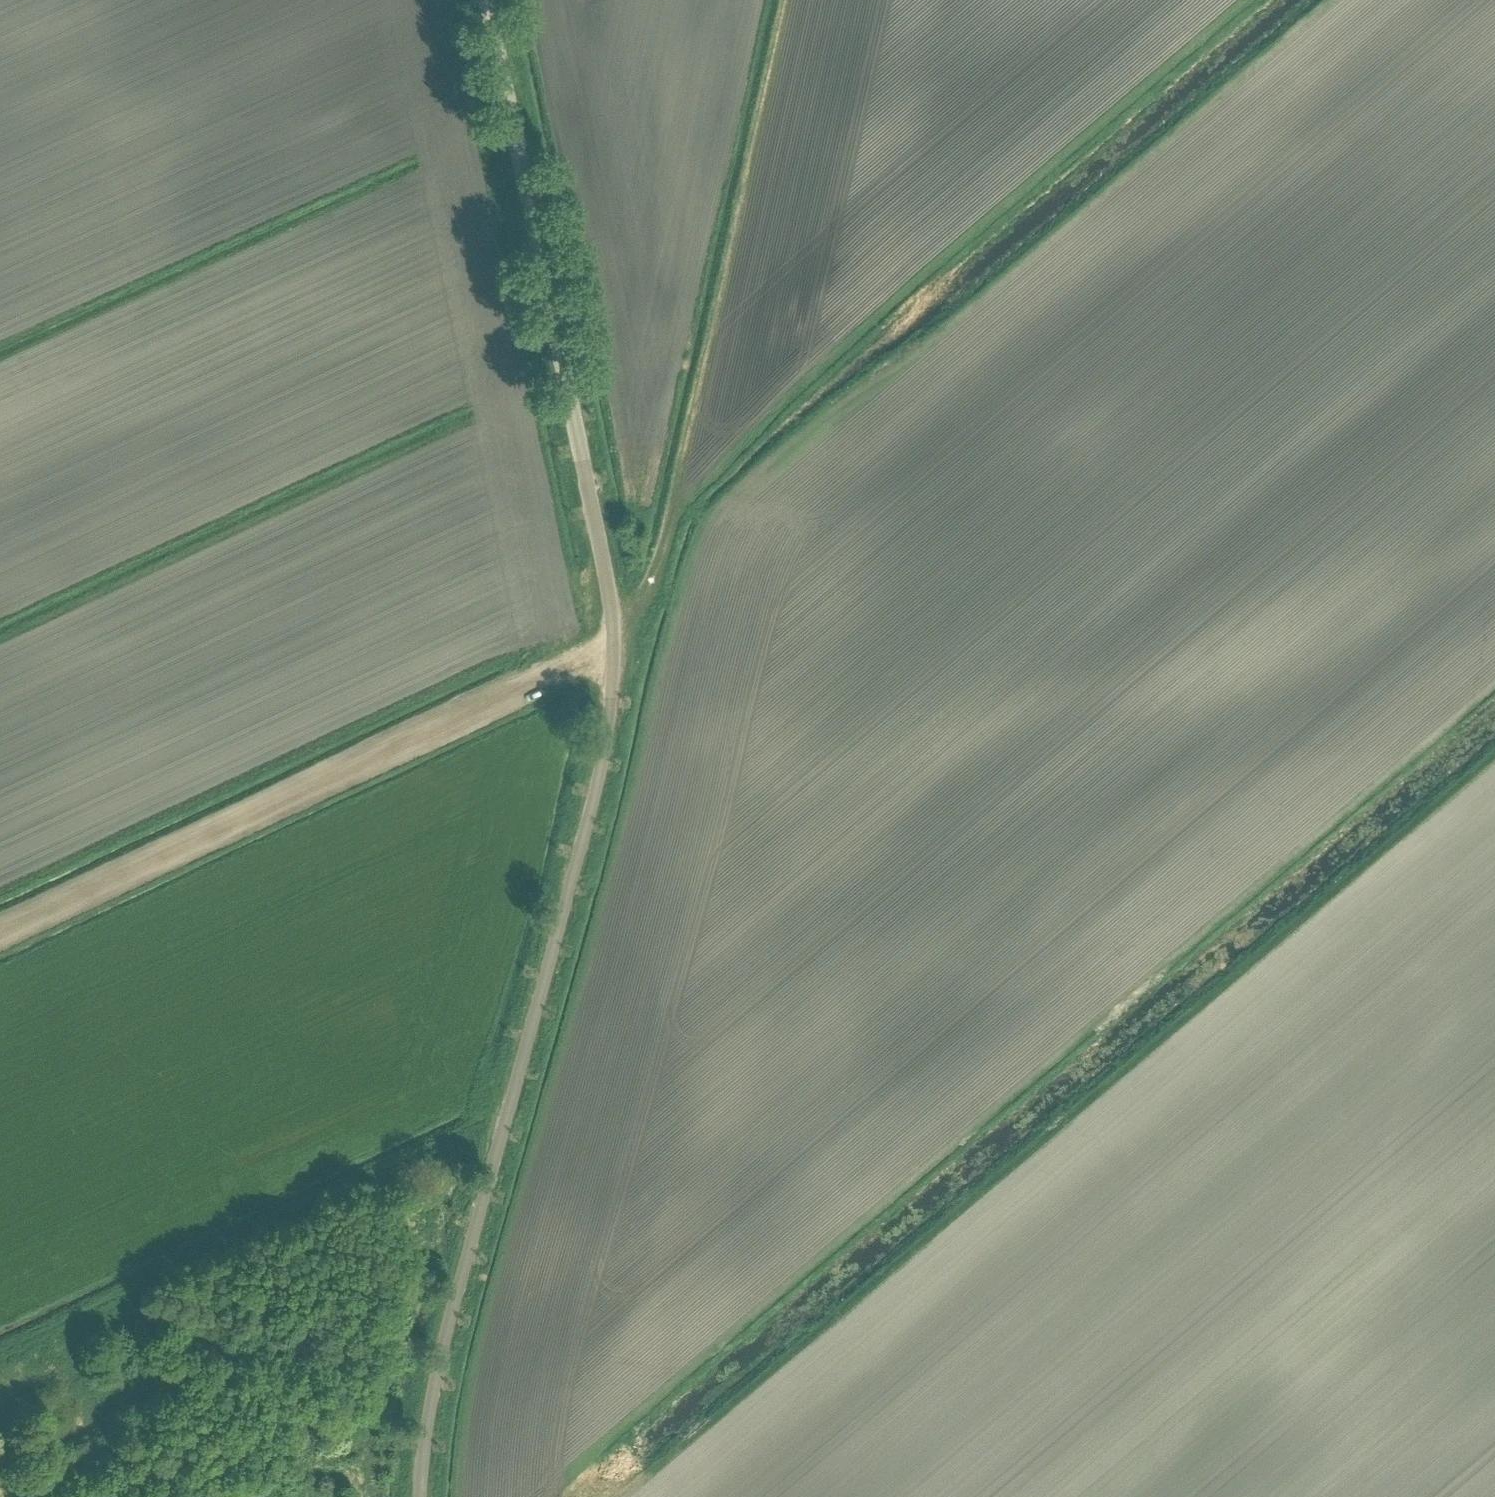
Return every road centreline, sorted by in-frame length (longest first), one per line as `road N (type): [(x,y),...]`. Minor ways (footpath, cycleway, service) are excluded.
road 1 (unclassified): [(420,1496),(432,1400),(613,711),(611,607),(485,0)]
road 2 (track): [(0,931),(613,643)]
road 3 (track): [(796,0),(699,410),(639,610),(613,643)]

